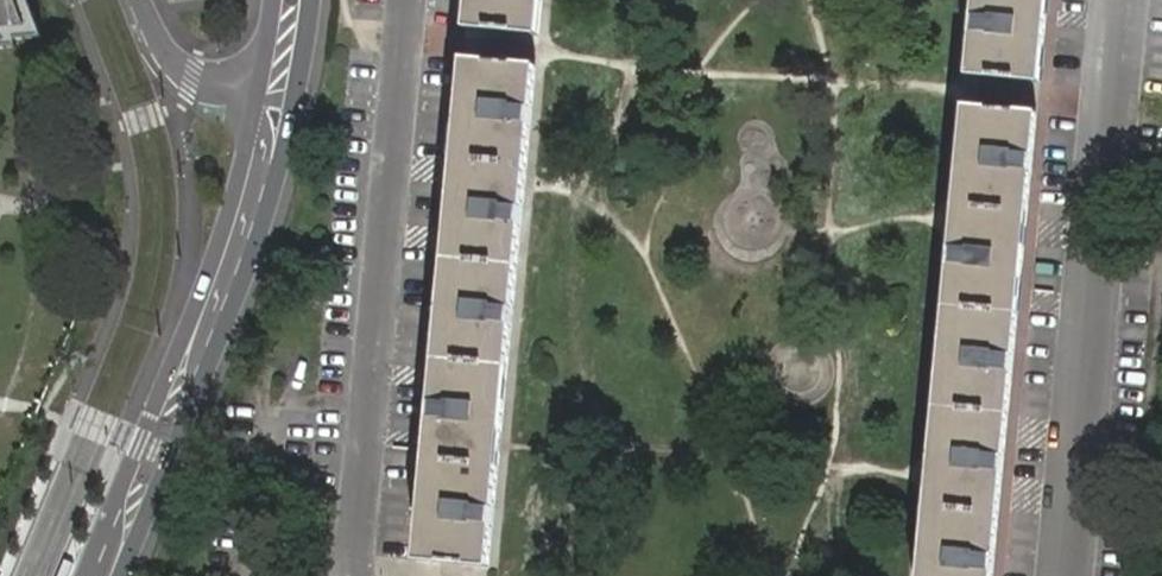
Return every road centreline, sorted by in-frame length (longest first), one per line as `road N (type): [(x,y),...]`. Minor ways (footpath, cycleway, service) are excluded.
road 1 (residential): [(419,0),(364,575)]
road 2 (residential): [(1068,575),(1120,0)]
road 3 (tertiary): [(103,575),(232,259),(276,96)]
road 4 (residential): [(276,96),(191,79),(166,55),(139,0)]

